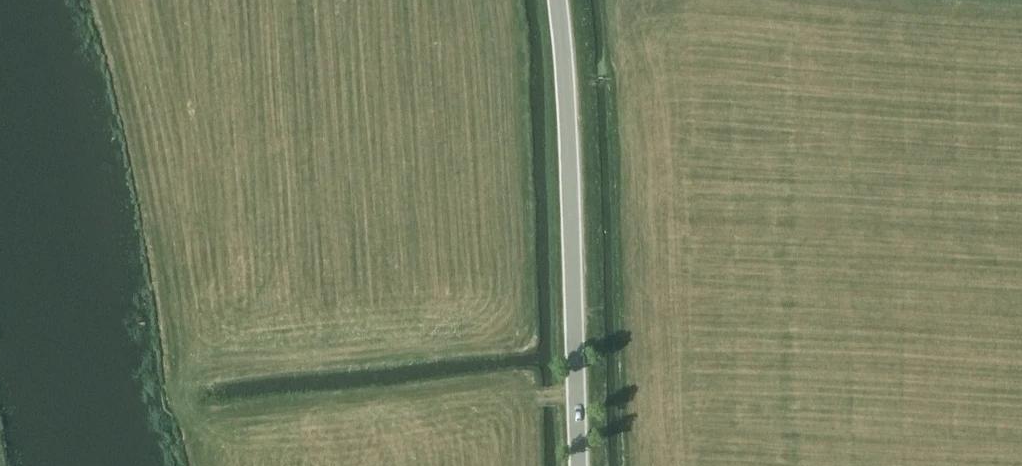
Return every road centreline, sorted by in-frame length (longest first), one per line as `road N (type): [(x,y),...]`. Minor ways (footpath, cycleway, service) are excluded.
road 1 (tertiary): [(578,465),(557,0)]

